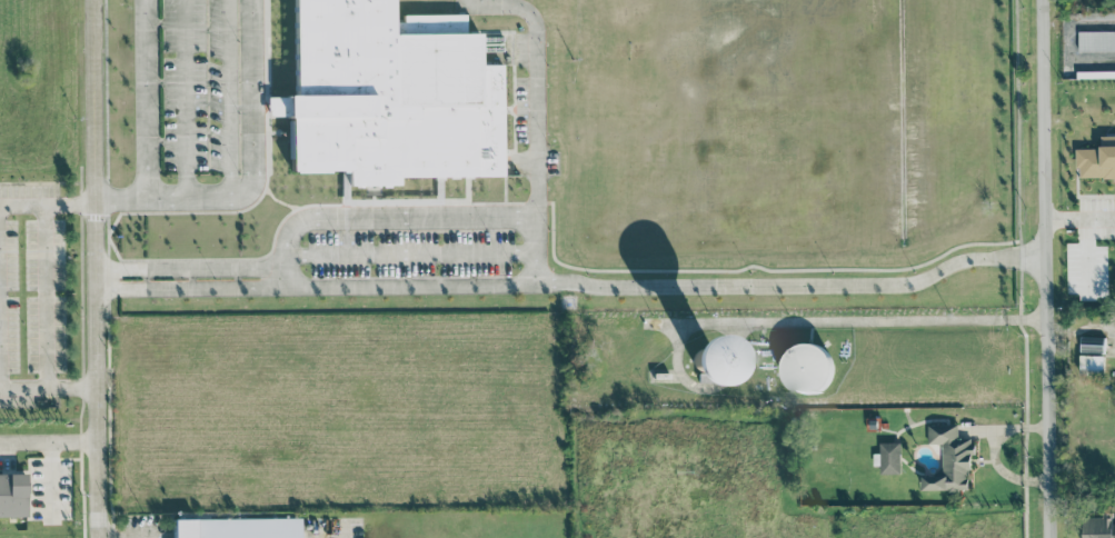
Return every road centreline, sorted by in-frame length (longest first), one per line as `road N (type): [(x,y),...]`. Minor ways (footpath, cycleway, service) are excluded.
road 1 (residential): [(1041,0),(1050,537)]
road 2 (tertiary): [(91,0),(99,537)]

